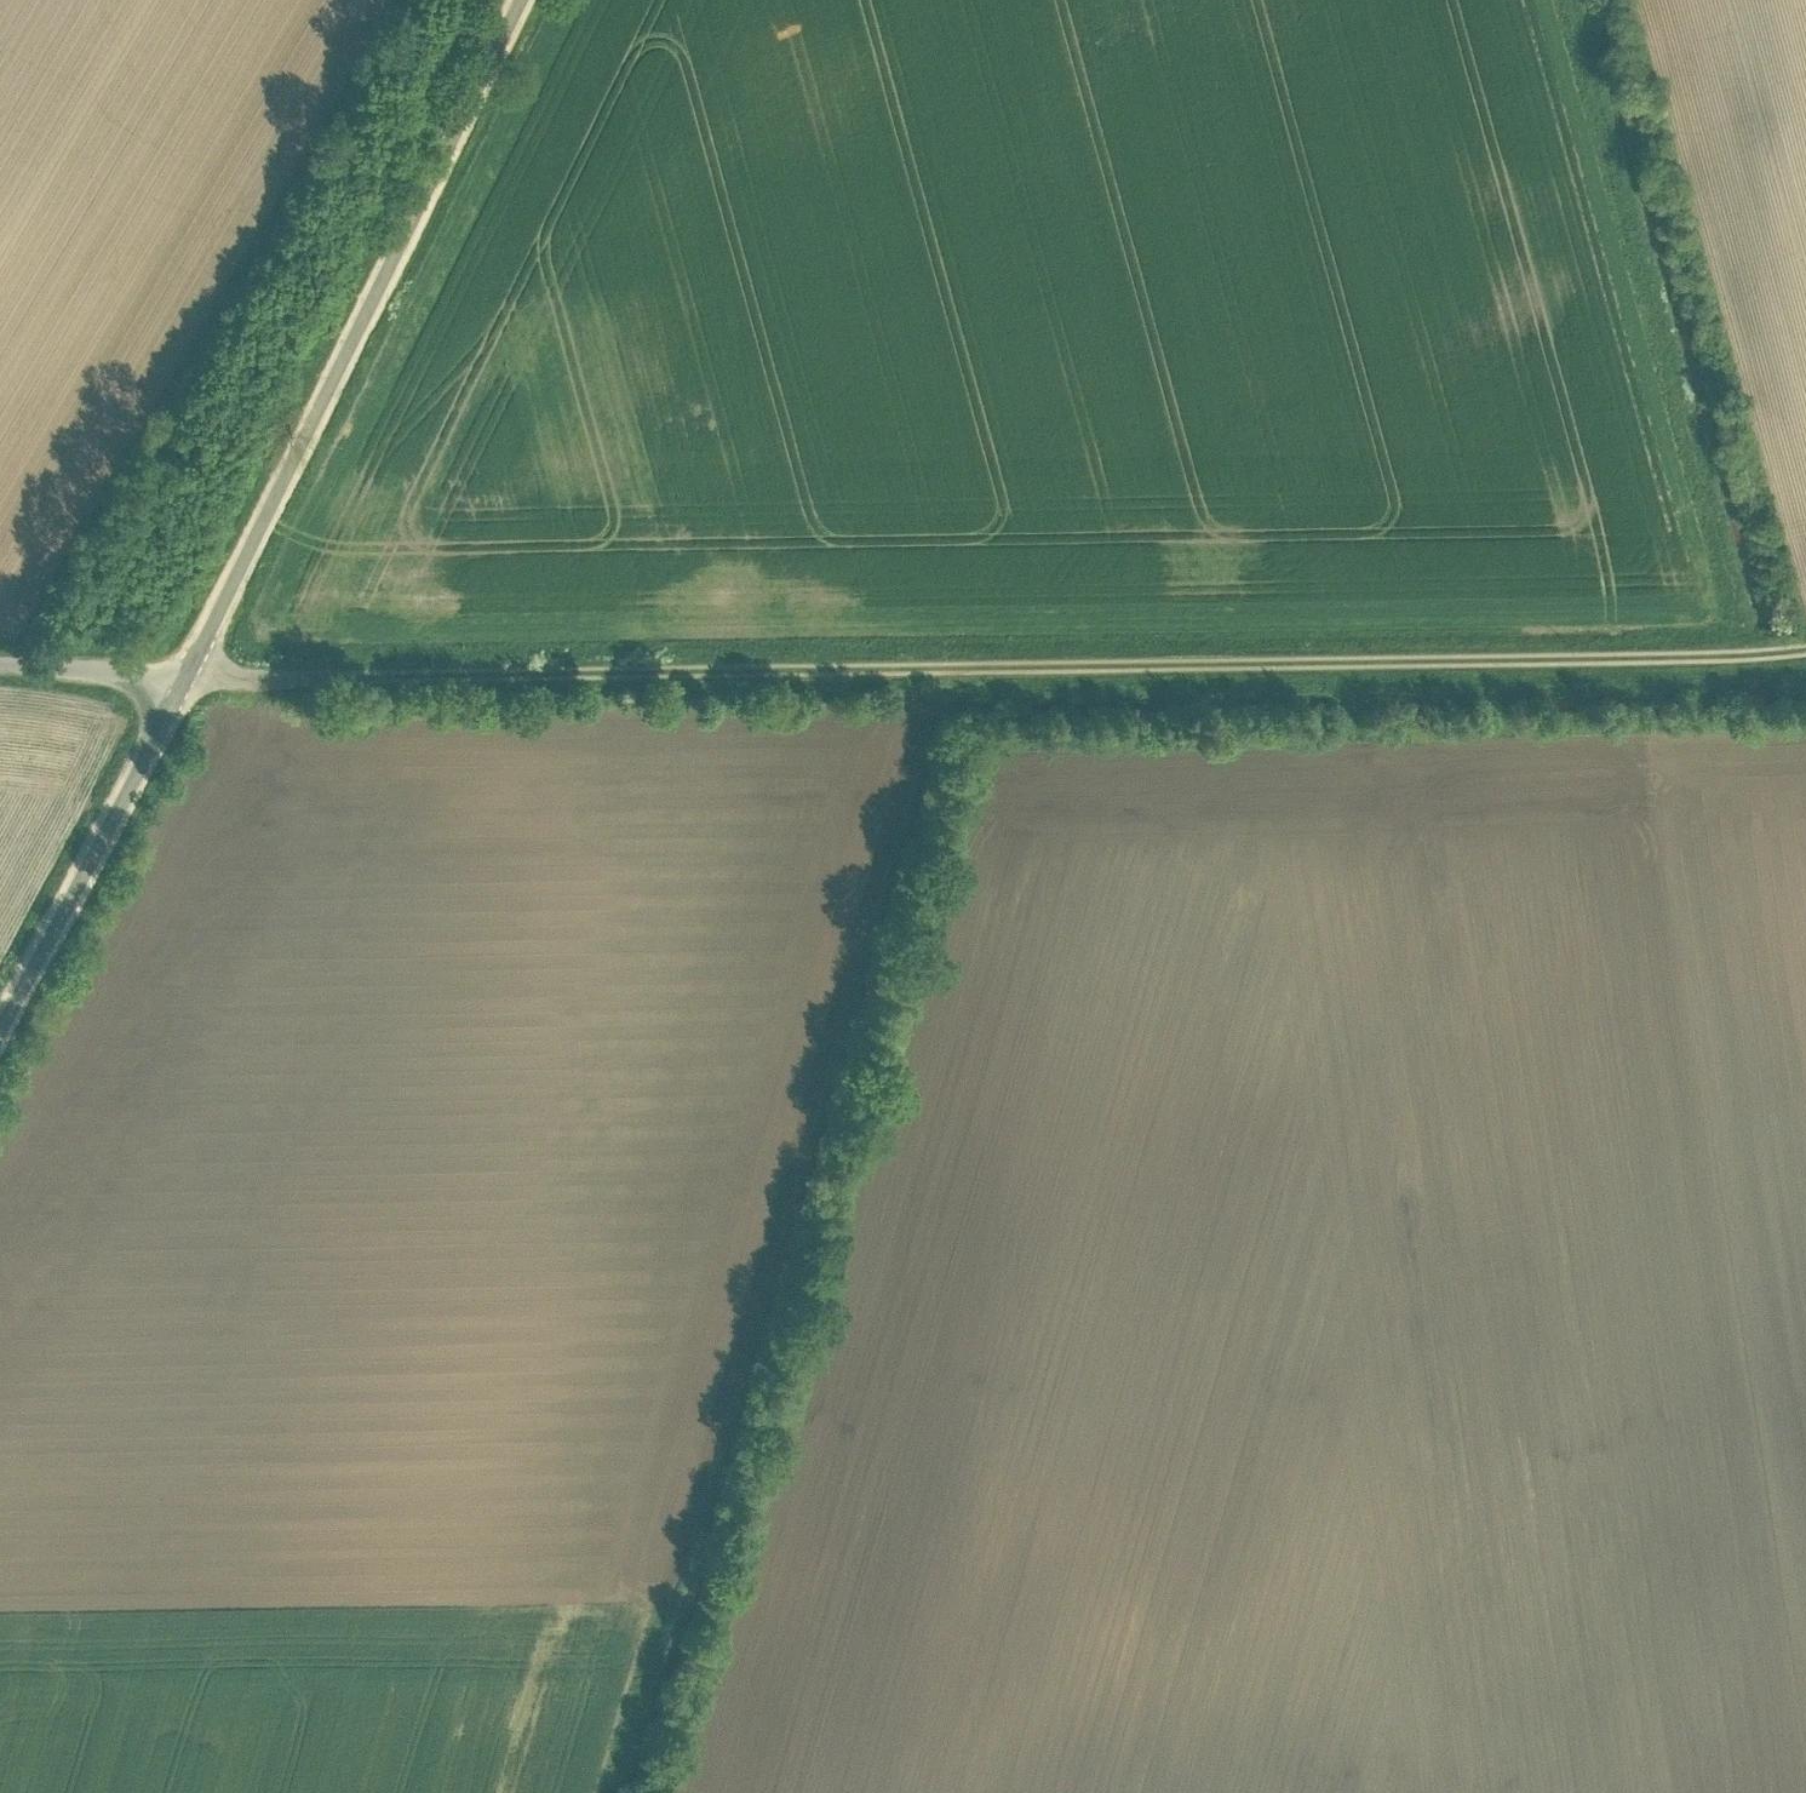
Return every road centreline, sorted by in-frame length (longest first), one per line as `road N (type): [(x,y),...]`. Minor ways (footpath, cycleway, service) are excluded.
road 1 (track): [(1805,648),(187,675),(0,665)]
road 2 (tertiary): [(0,1030),(168,720),(520,0)]

